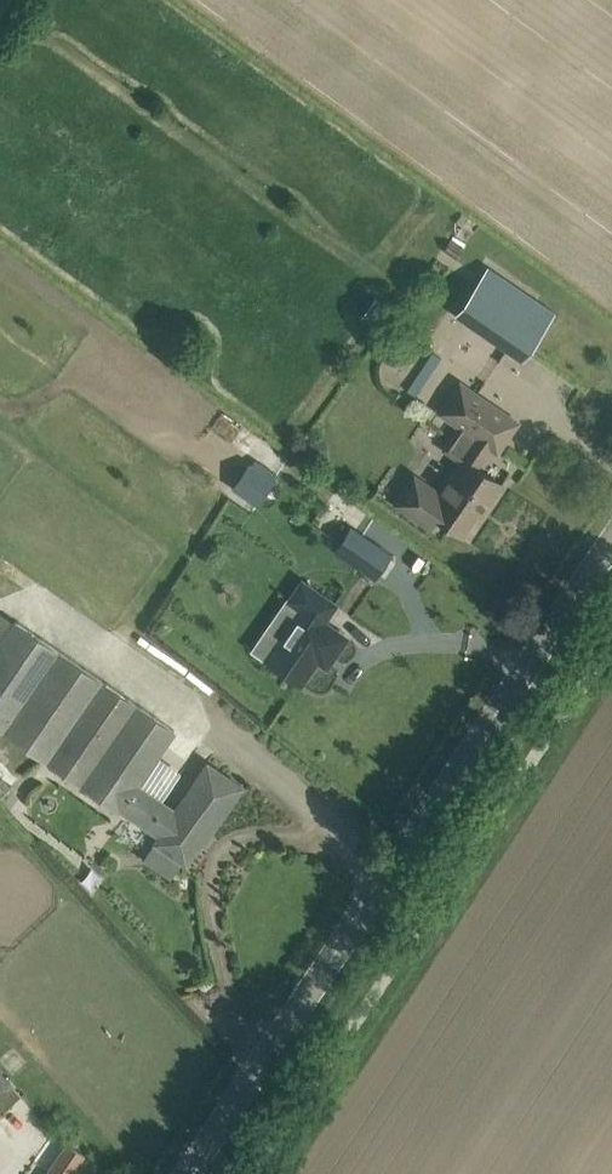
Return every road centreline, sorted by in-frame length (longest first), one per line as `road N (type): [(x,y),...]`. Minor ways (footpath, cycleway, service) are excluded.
road 1 (secondary): [(192,1173),(611,544)]

